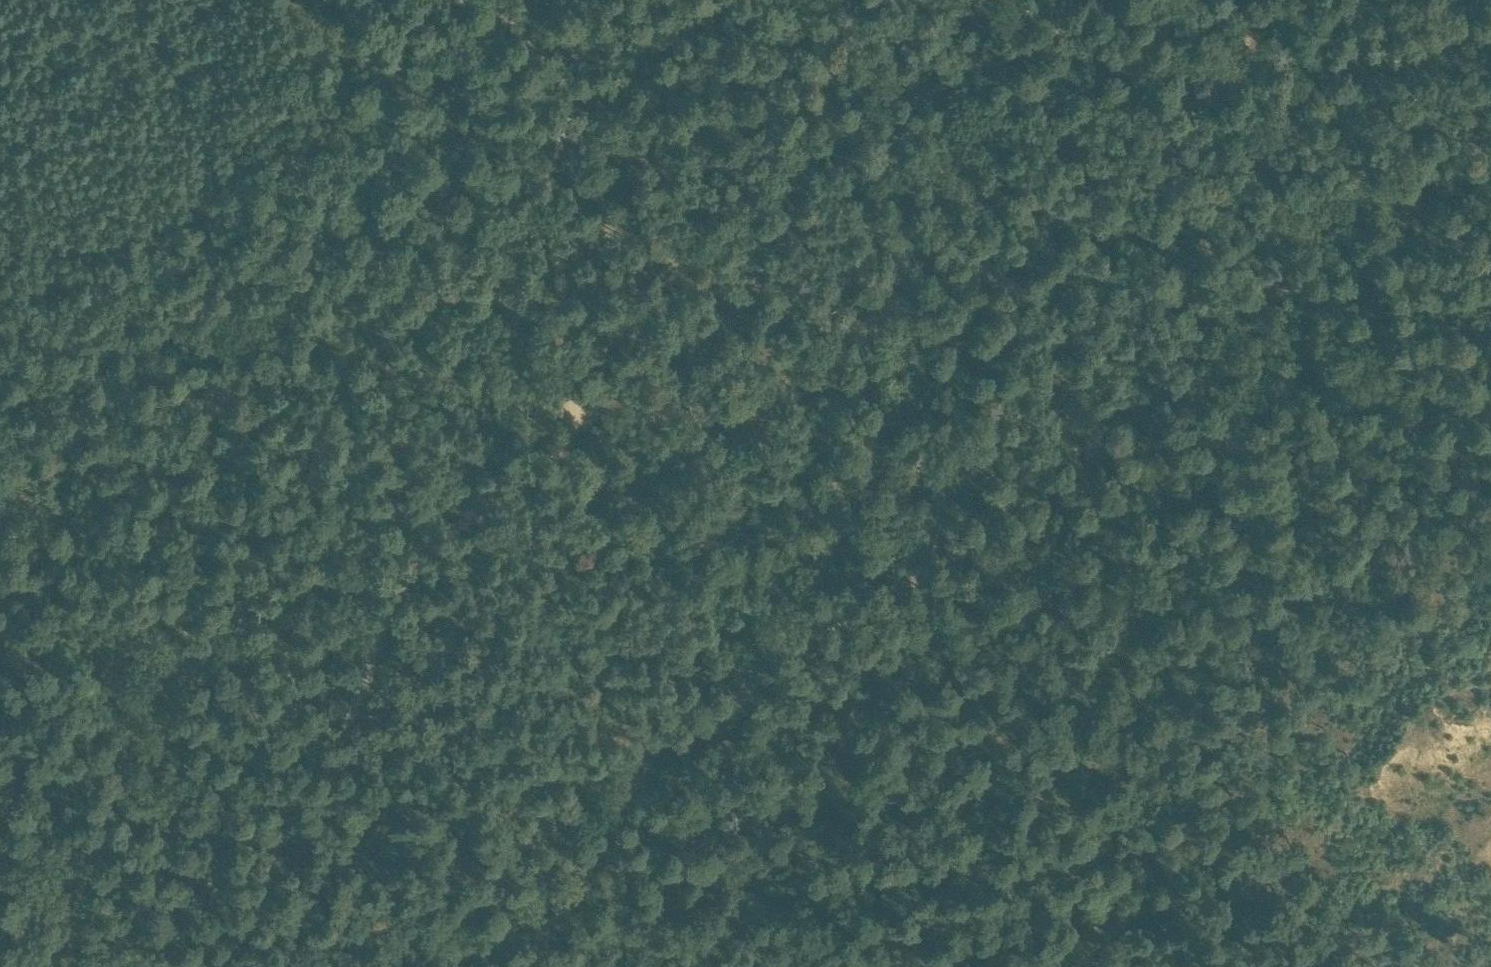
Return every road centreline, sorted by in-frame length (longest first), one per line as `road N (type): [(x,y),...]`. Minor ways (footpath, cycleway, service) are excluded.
road 1 (track): [(1132,966),(997,712),(968,641),(959,573)]

